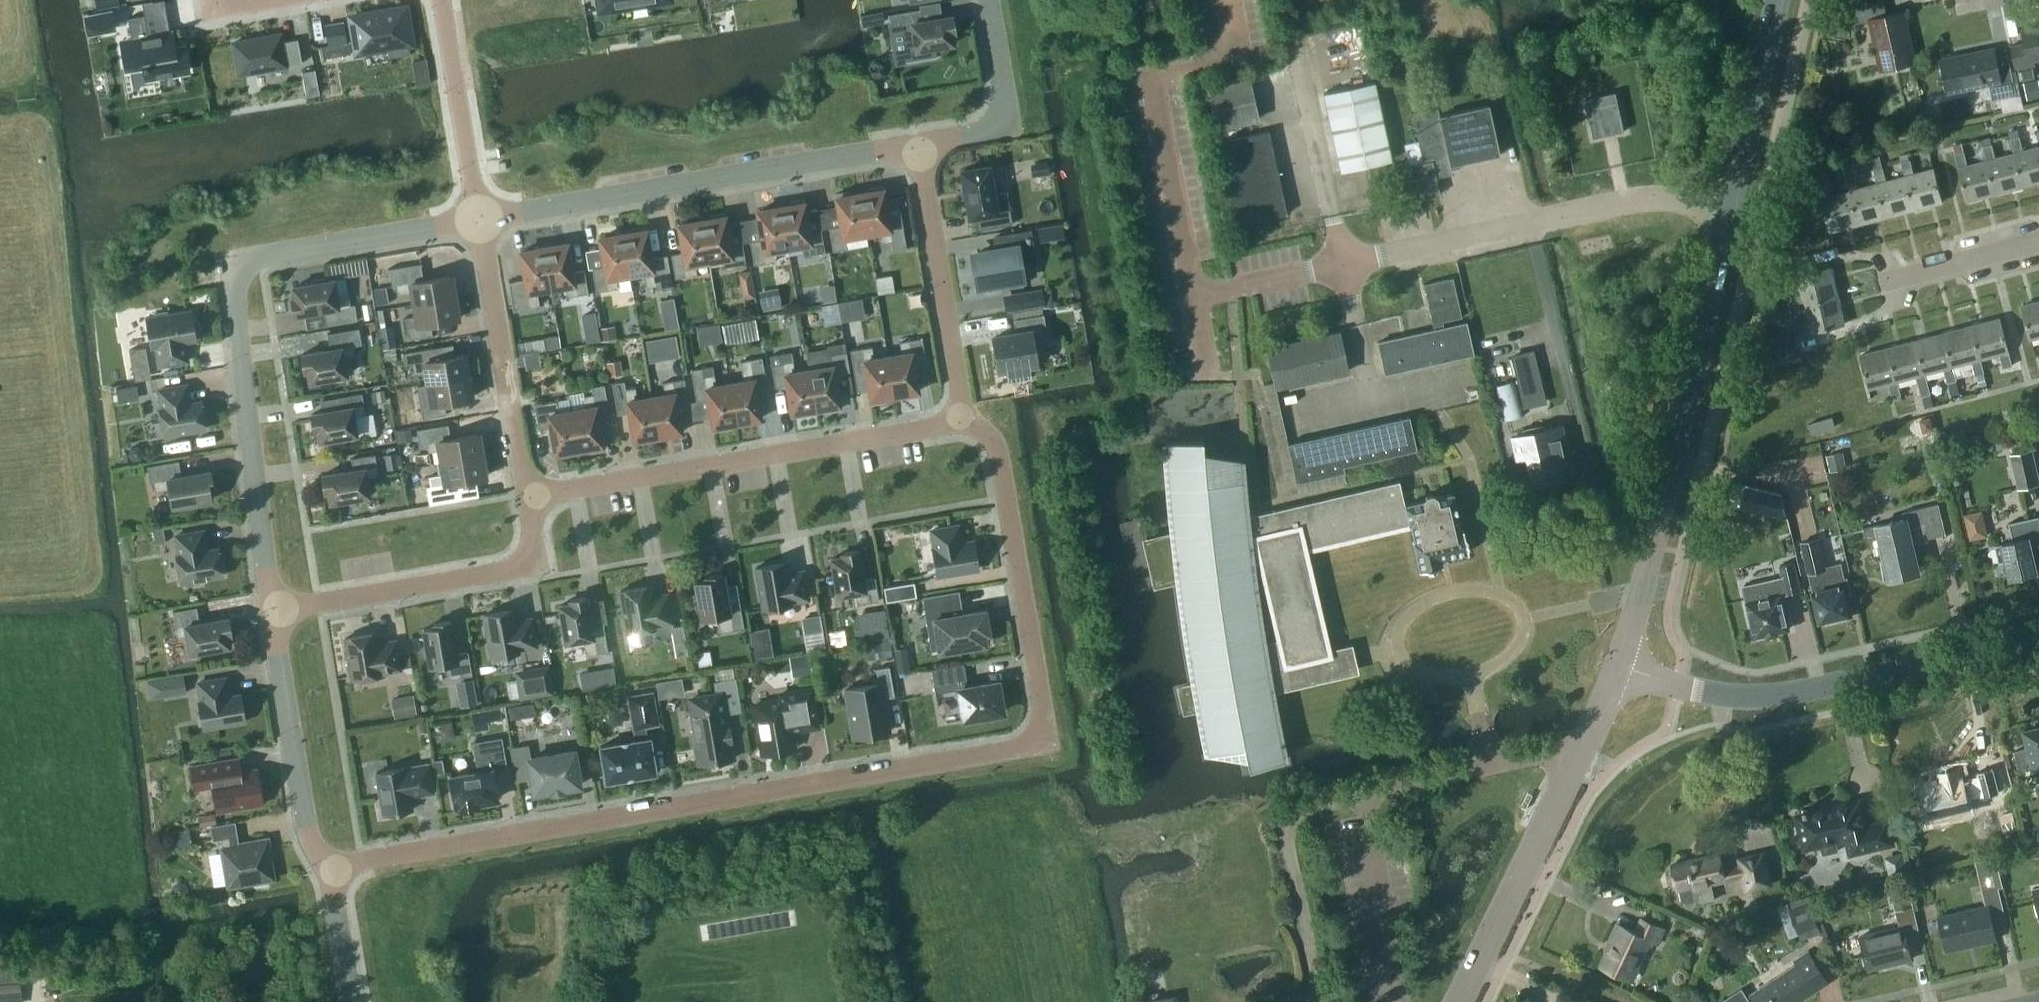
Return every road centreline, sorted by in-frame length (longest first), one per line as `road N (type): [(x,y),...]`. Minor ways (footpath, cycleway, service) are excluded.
road 1 (residential): [(968,418),(998,452),(1043,708),(1028,742),(330,866)]
road 2 (tertiary): [(1619,665),(1778,0)]
road 3 (residential): [(271,611),(238,273),(266,255),(479,218)]
road 4 (residential): [(527,497),(968,418)]
road 5 (residential): [(479,218),(919,143)]
road 6 (tertiary): [(1619,665),(1752,695),(2038,637)]
road 7 (tertiary): [(1459,1001),(1619,665)]
road 8 (residential): [(271,611),(515,566),(532,548),(527,497)]
road 9 (residential): [(527,497),(479,218)]
road 10 (residential): [(919,143),(968,418)]
road 11 (residential): [(330,866),(306,826),(271,611)]
road 12 (residential): [(479,218),(442,0)]
road 13 (residential): [(919,143),(986,129),(1005,108),(989,0)]
road 14 (residential): [(1881,284),(2038,240)]
road 15 (residential): [(353,1001),(330,866)]

